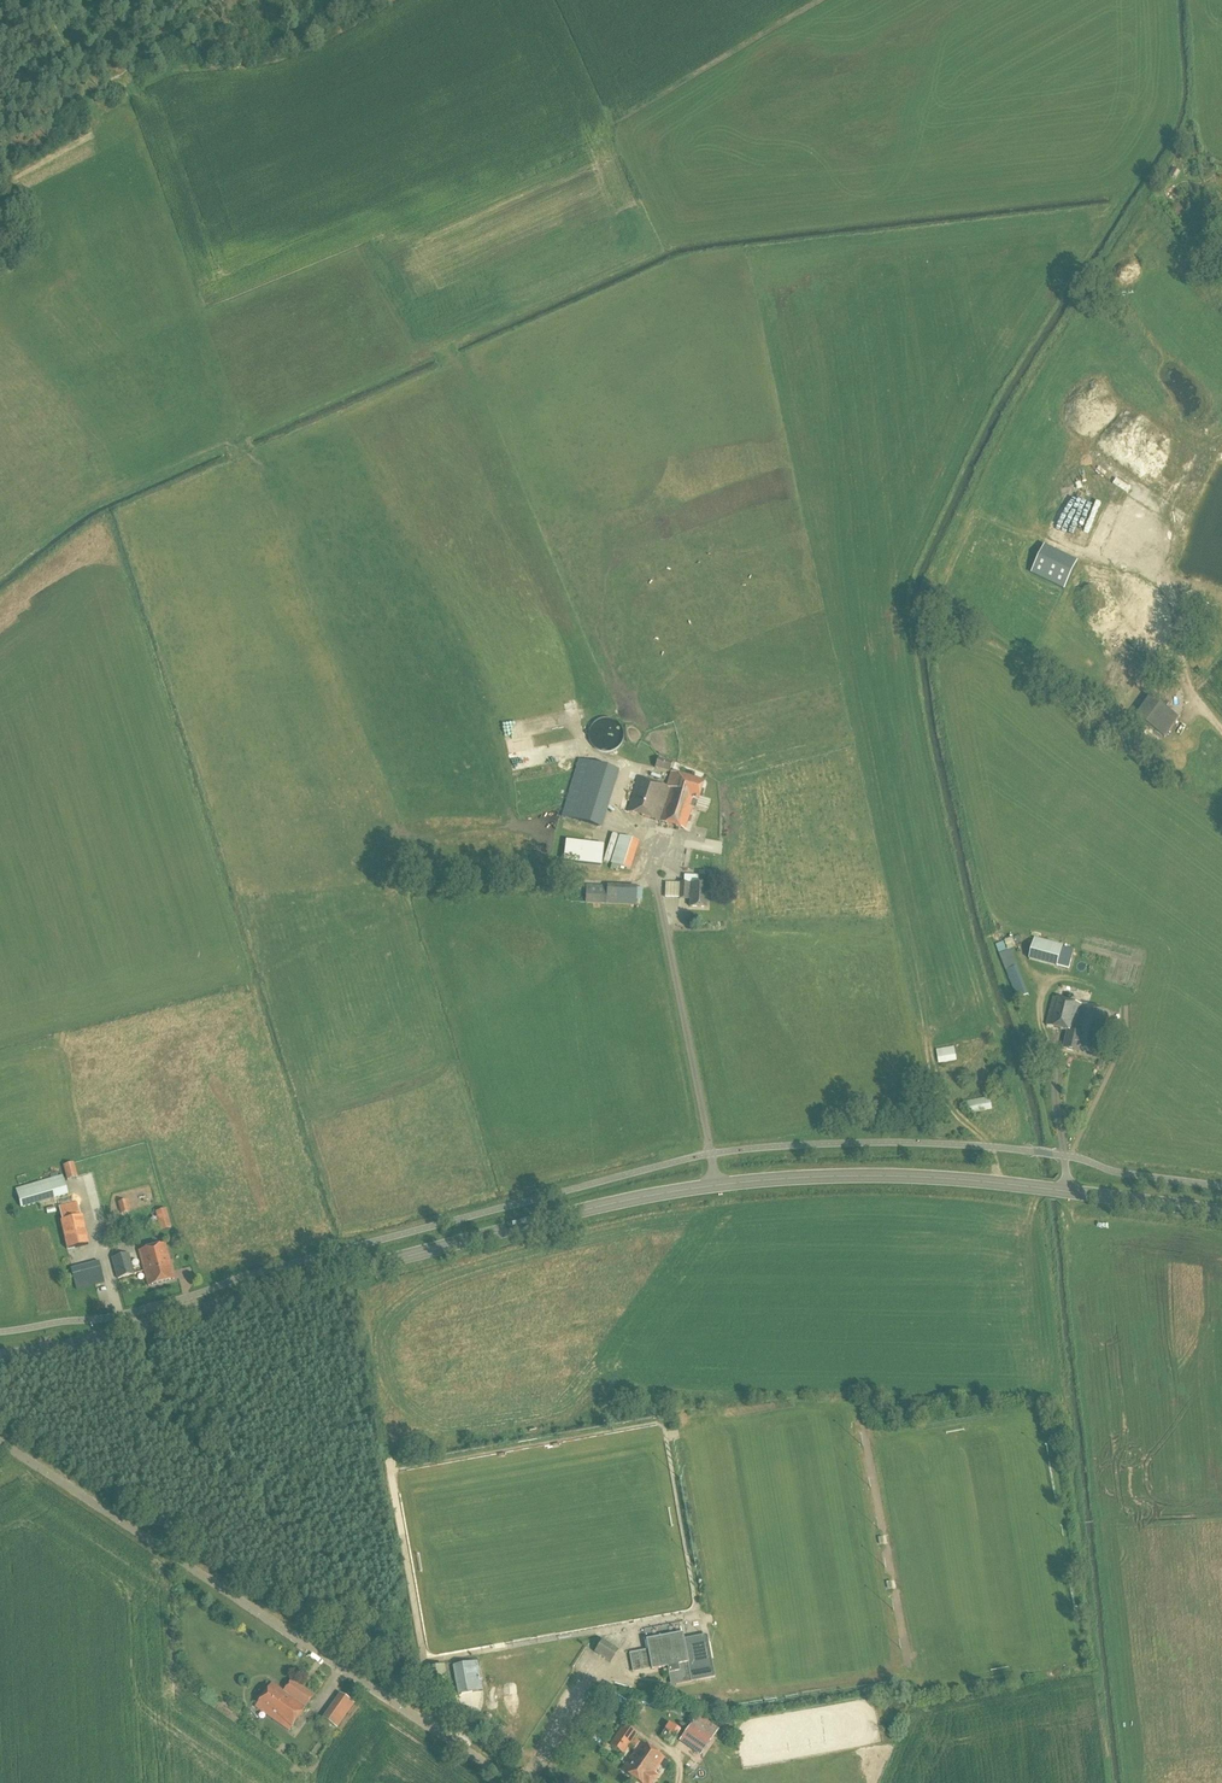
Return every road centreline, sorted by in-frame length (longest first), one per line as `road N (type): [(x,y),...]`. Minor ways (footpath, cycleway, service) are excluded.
road 1 (secondary): [(0,1361),(717,1185),(938,1178),(1221,1212)]
road 2 (unclassified): [(517,1782),(0,1440)]
road 3 (track): [(0,163),(86,91),(224,0)]
road 4 (track): [(46,0),(94,117)]

